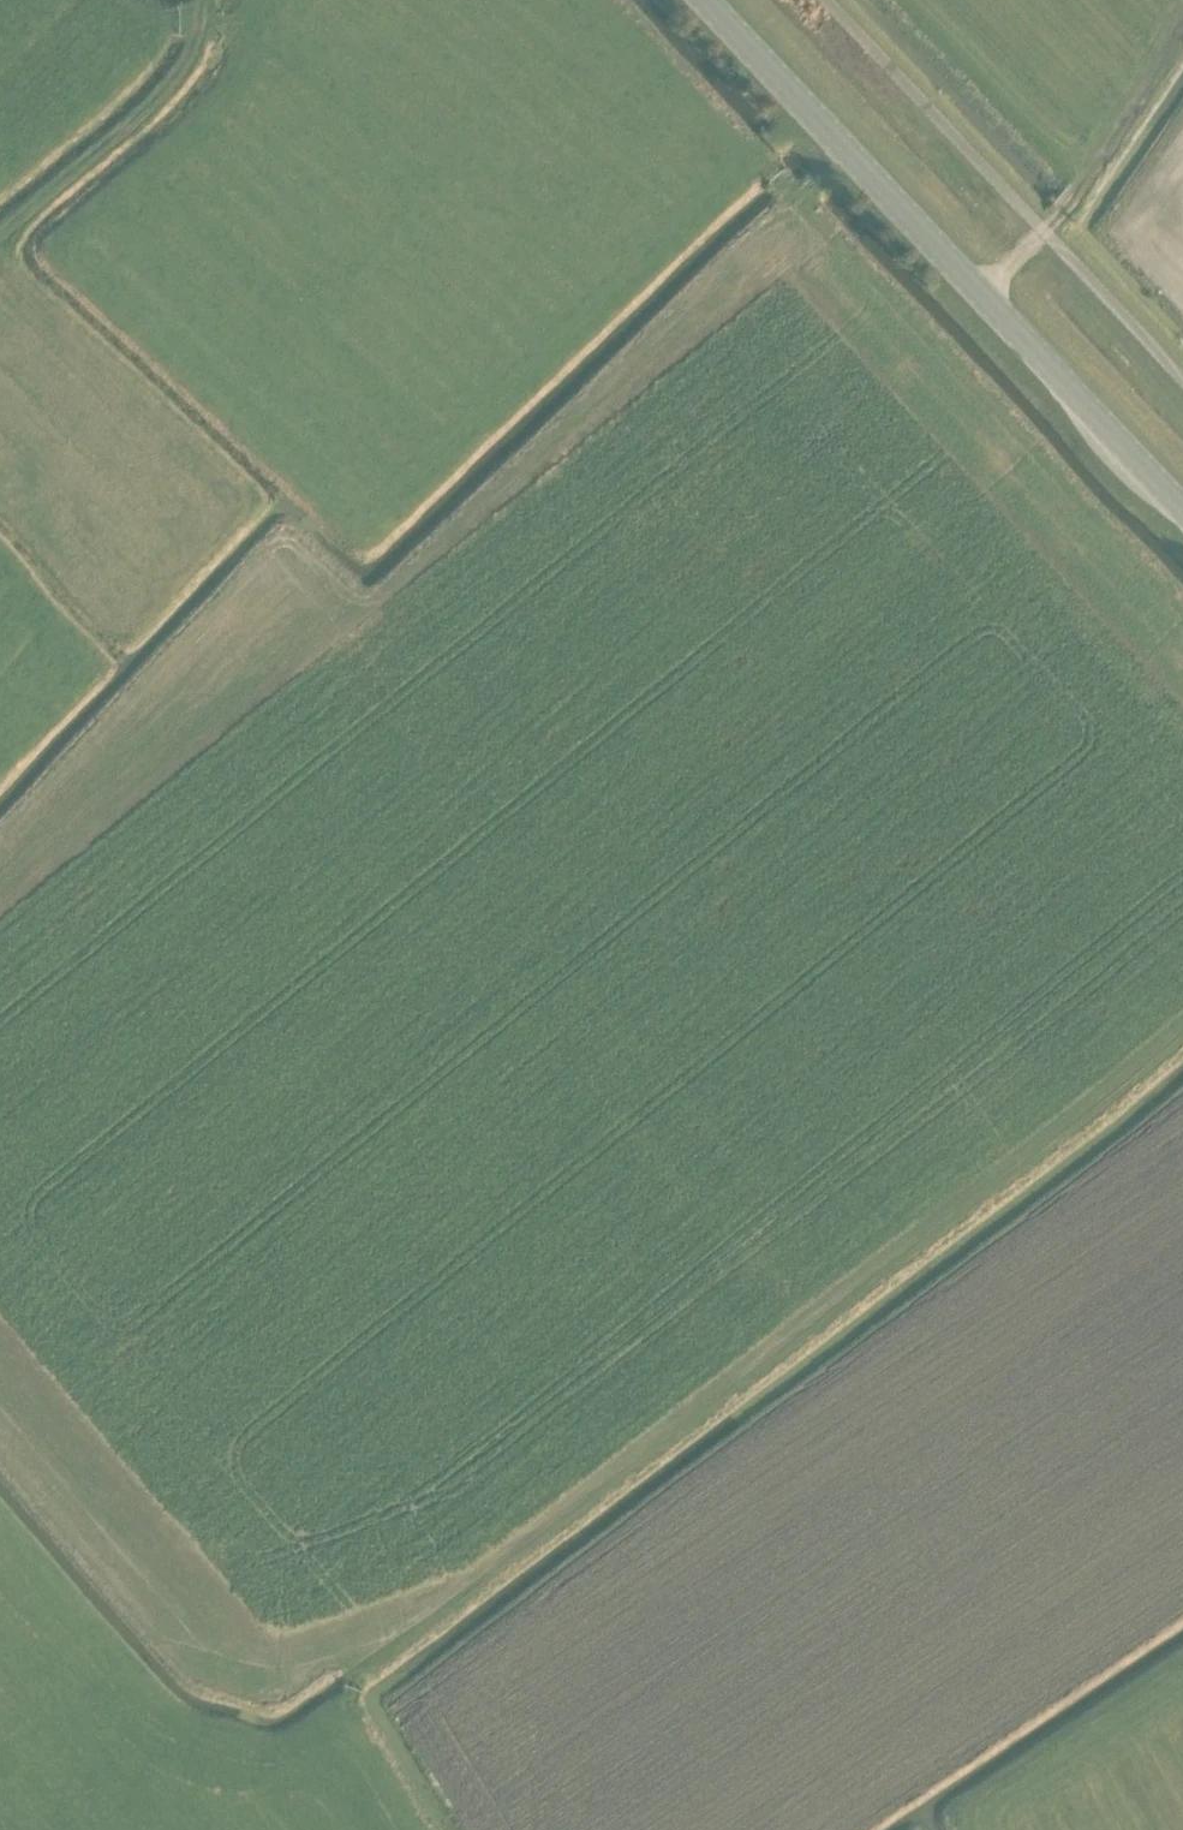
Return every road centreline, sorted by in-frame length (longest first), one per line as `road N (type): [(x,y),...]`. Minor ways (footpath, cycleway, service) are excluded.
road 1 (primary): [(1182,510),(703,0)]
road 2 (track): [(206,0),(178,82),(15,227)]

